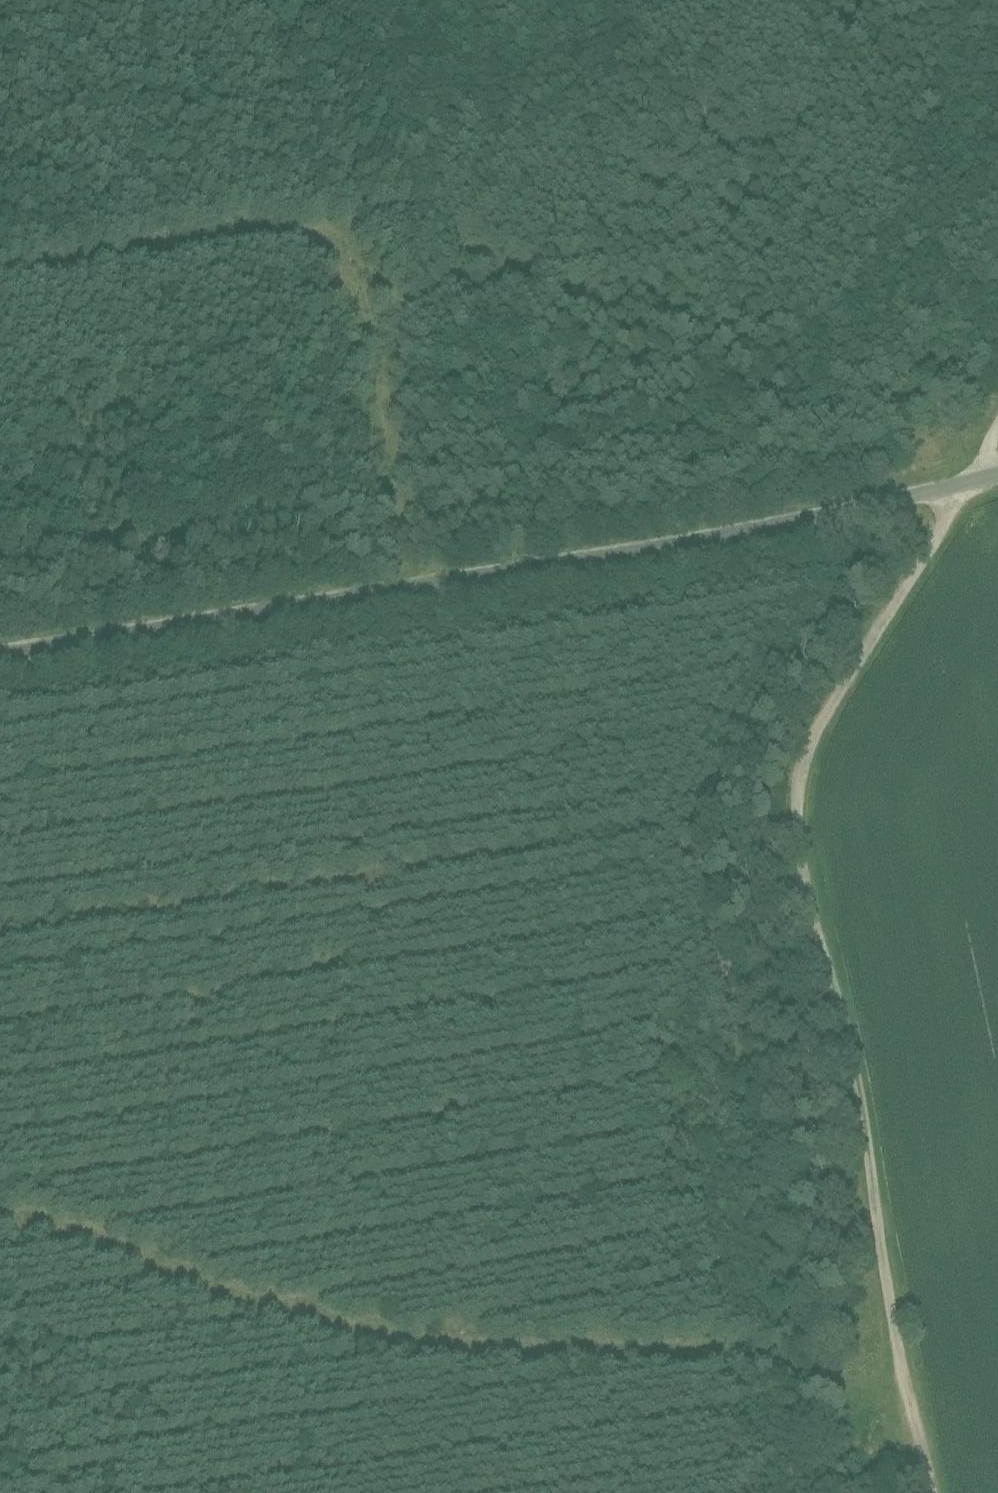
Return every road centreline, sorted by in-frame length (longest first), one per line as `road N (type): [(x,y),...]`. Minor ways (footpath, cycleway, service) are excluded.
road 1 (track): [(933,1492),(902,1374),(857,1078),(820,933),(798,785),(814,730),(969,481)]
road 2 (residential): [(0,654),(779,525),(969,481)]

